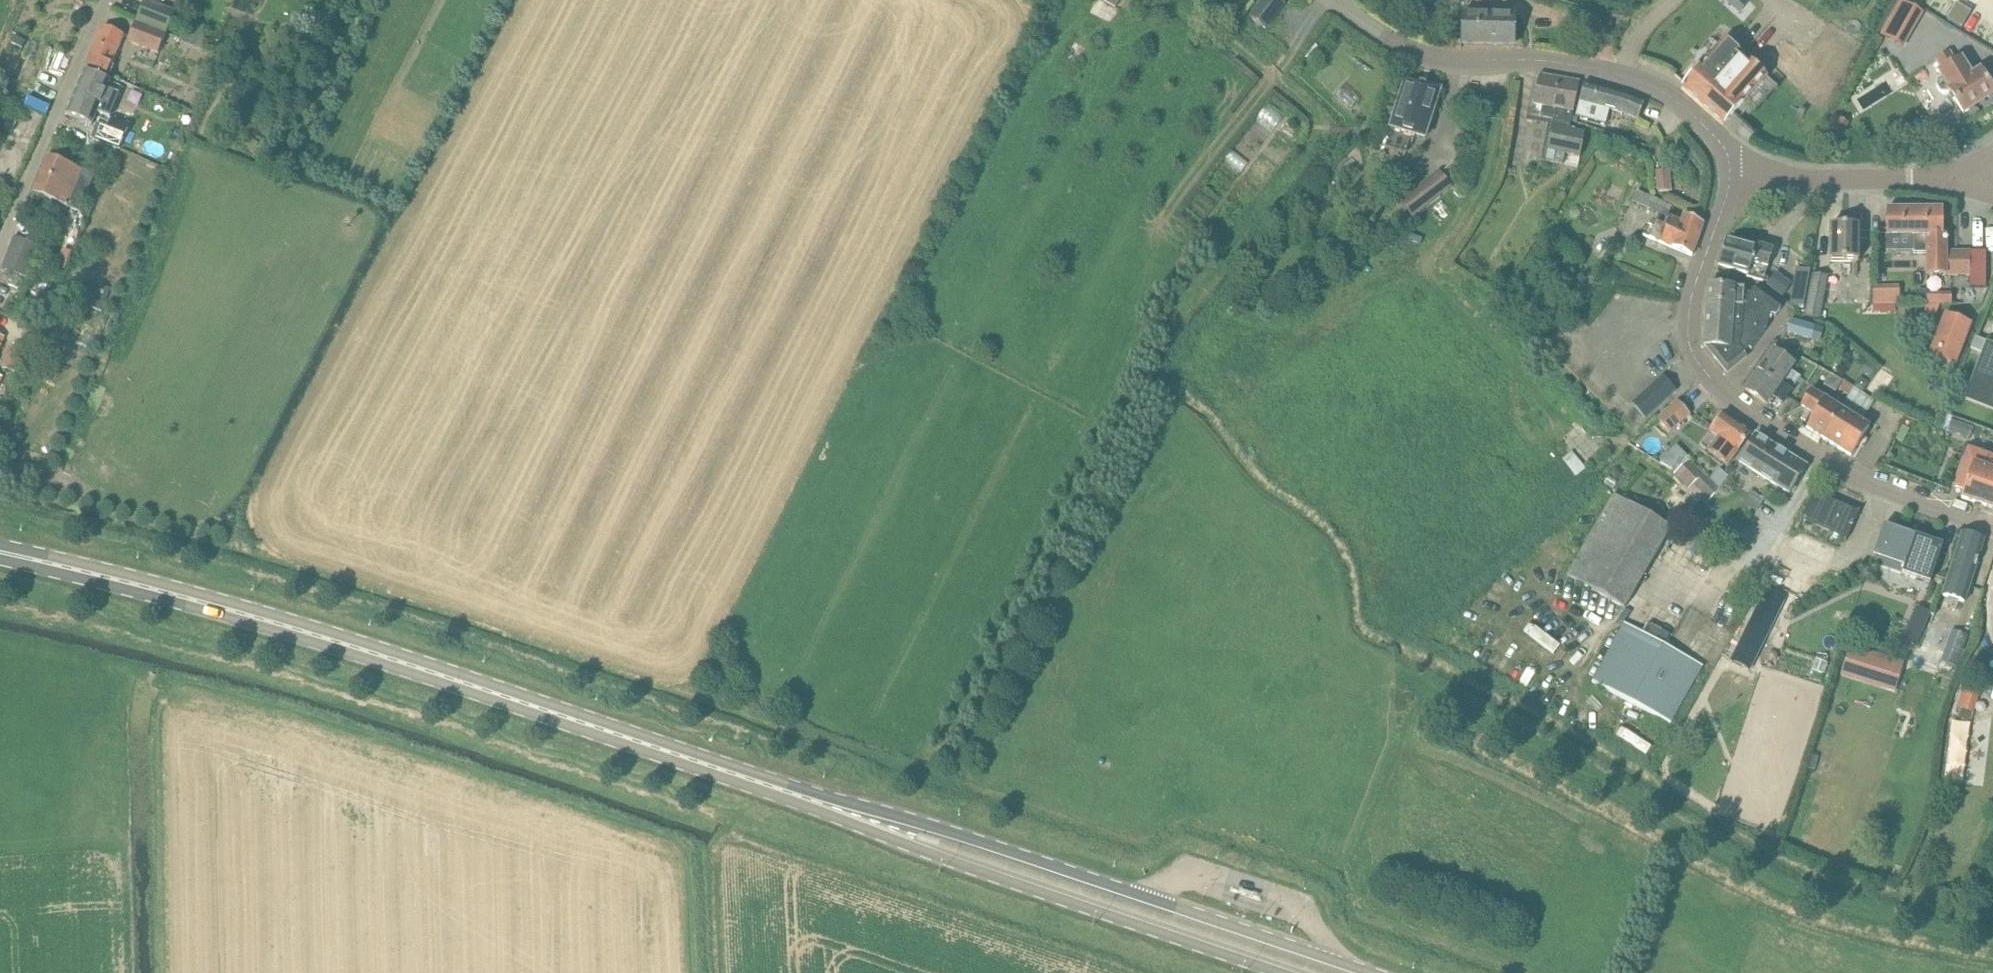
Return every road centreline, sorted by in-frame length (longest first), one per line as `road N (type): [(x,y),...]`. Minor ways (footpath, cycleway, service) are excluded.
road 1 (primary): [(731,776),(335,642),(43,566)]
road 2 (primary): [(1364,972),(968,839),(731,776)]
road 3 (primary): [(731,776),(912,851),(1267,972)]
road 4 (tertiary): [(1992,530),(1830,470),(1742,411),(1691,350),(1730,175)]
road 5 (tertiary): [(1730,175),(1718,139),(1658,89),(1548,62),(1424,57),(1334,0)]
road 6 (unclassified): [(0,250),(108,0)]
road 7 (residential): [(1730,175),(1948,180)]

